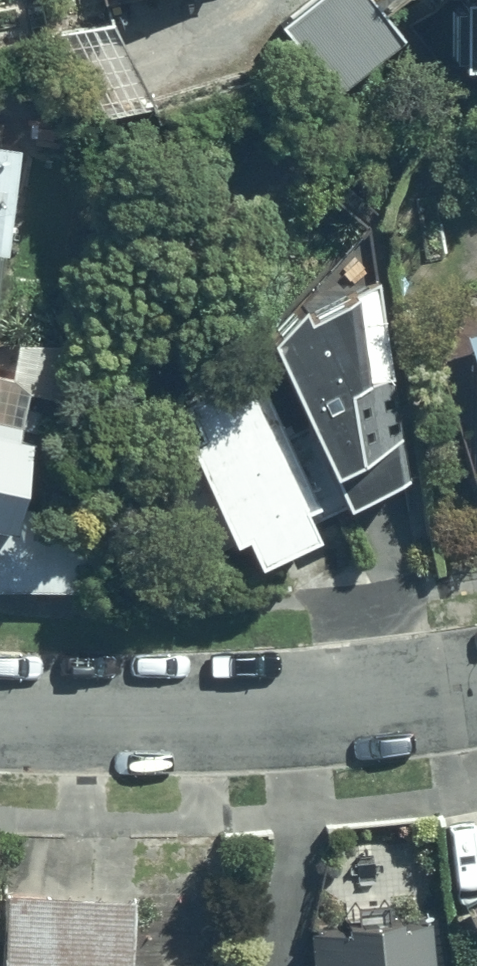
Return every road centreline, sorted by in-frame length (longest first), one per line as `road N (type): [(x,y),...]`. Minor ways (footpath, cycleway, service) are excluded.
road 1 (residential): [(0,713),(235,713),(476,690)]

